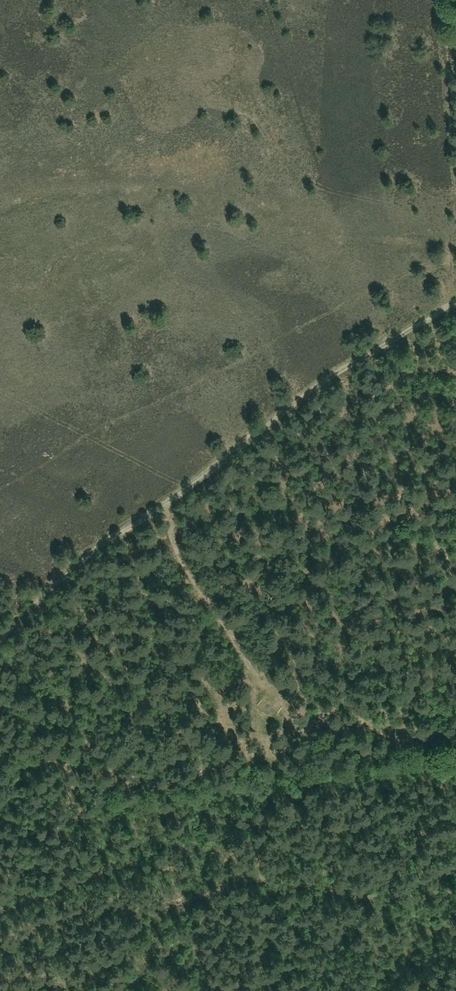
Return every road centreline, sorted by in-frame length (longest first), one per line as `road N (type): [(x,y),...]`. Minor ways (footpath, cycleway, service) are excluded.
road 1 (track): [(0,636),(322,384),(455,300)]
road 2 (track): [(0,759),(81,757),(203,773),(270,738)]
road 3 (track): [(270,738),(250,671),(182,558),(172,499)]
road 4 (track): [(270,738),(455,730)]

